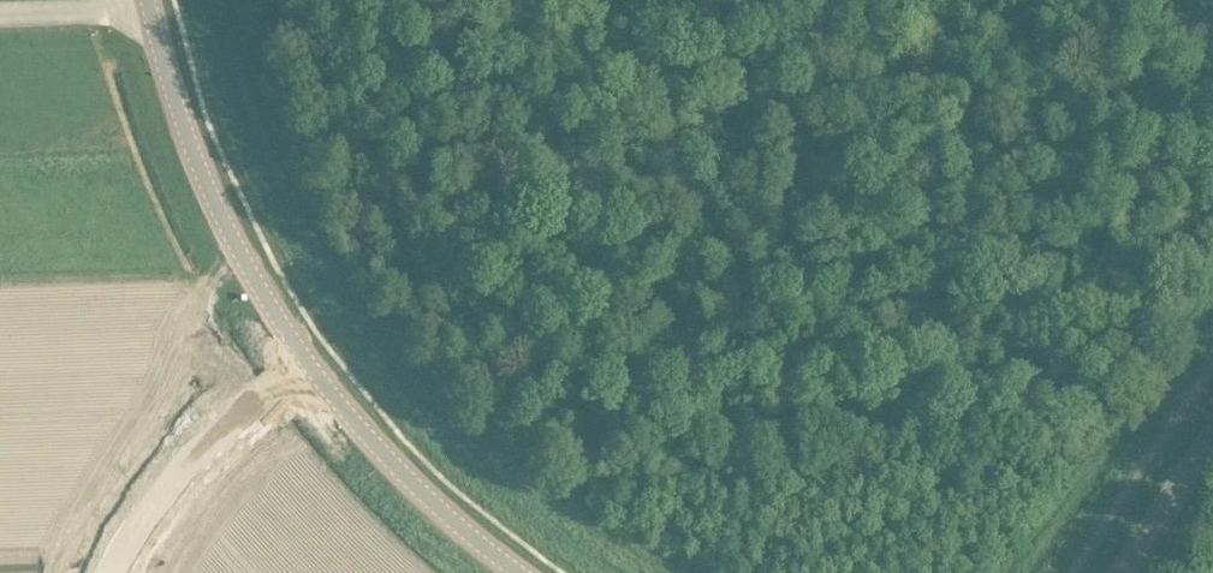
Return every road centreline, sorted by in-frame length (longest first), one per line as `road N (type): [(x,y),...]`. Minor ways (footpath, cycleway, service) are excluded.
road 1 (unclassified): [(304,367),(178,155),(144,0)]
road 2 (unclassified): [(516,572),(391,486),(304,367)]
road 3 (residential): [(106,572),(147,502),(304,367)]
road 4 (unclassified): [(1119,572),(1212,434)]

